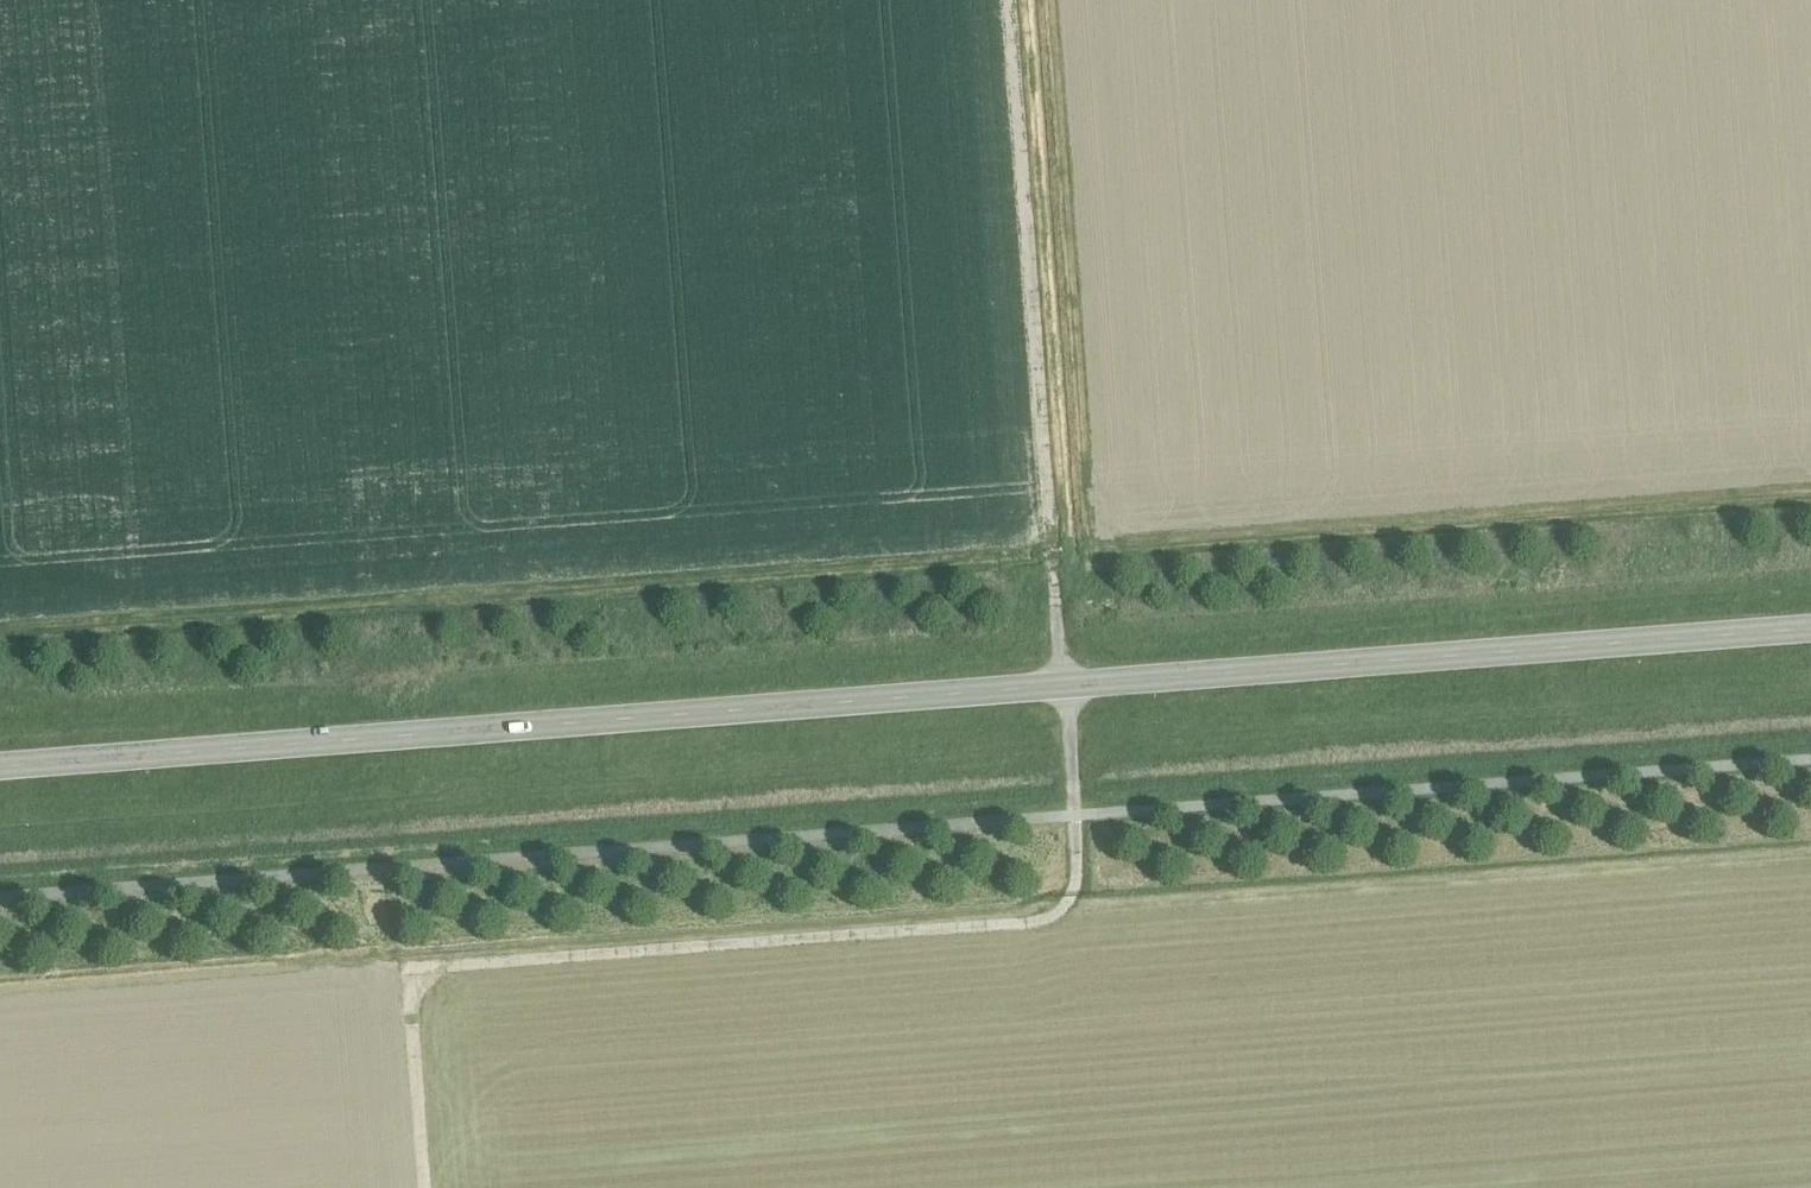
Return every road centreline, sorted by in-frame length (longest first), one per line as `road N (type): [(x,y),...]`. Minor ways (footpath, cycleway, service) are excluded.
road 1 (tertiary): [(1810,631),(0,763)]

